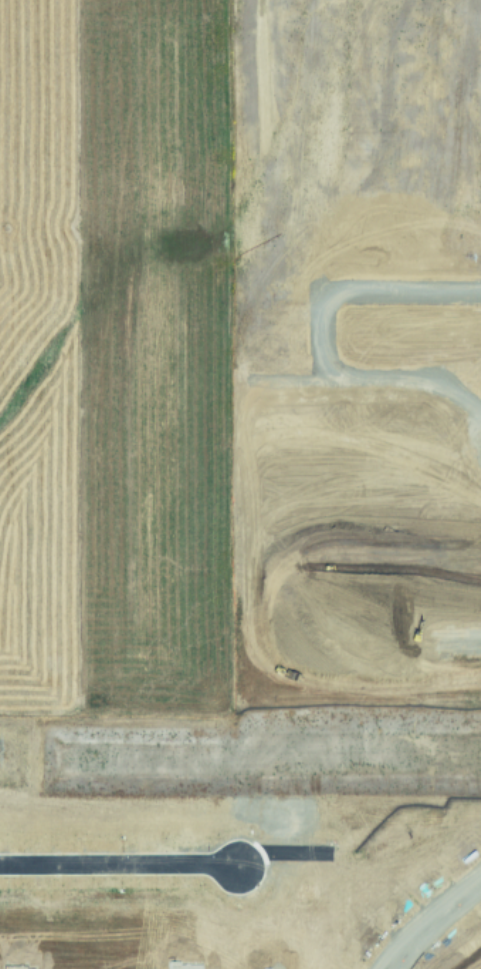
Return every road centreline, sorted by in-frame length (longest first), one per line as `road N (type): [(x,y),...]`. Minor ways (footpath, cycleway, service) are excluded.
road 1 (residential): [(359,639),(334,631),(322,604),(324,0)]
road 2 (residential): [(480,287),(230,287)]
road 3 (residential): [(240,865),(0,864)]
road 4 (residential): [(480,462),(322,464)]
road 5 (residential): [(480,117),(323,115)]
road 6 (residential): [(387,968),(480,876)]
road 7 (residential): [(480,639),(359,639)]

